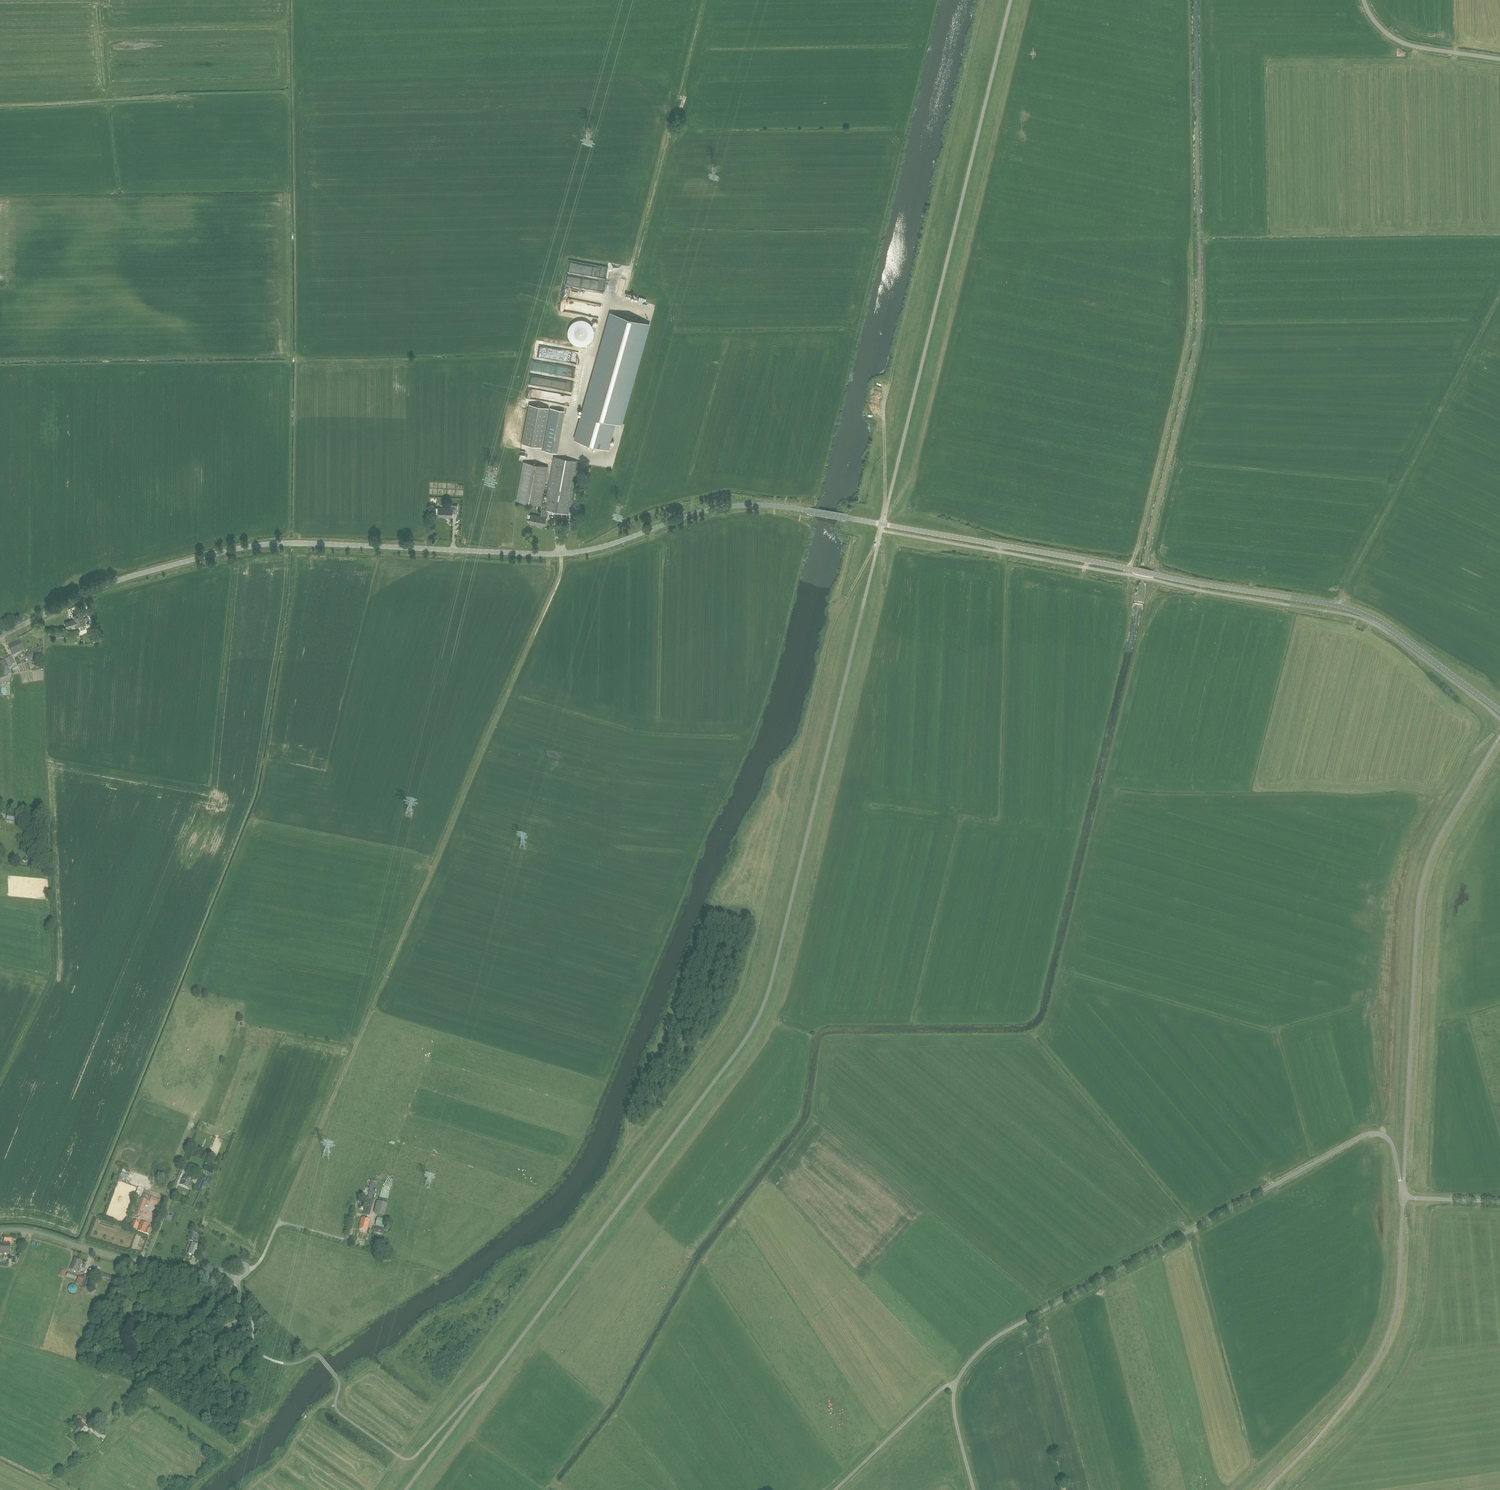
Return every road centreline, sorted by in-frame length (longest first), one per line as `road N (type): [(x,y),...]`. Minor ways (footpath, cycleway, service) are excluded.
road 1 (unclassified): [(1499,711),(1383,623),(1343,607),(790,507),(711,510),(576,552)]
road 2 (unclassified): [(955,1384),(1003,1332),(1367,1134),(1391,1142),(1403,1197),(1499,1201)]
road 3 (unclassified): [(0,635),(120,580),(263,544),(576,552)]
road 4 (track): [(1130,569),(1187,342),(1189,237)]
road 5 (unclassified): [(217,1270),(140,1262),(0,1230)]
road 6 (track): [(0,105),(181,97)]
road 7 (unclassified): [(955,1384),(834,1489)]
road 8 (unclassified): [(1499,59),(1407,44),(1382,30),(1363,0)]
road 9 (unclassified): [(248,1271),(281,1223),(340,1238)]

